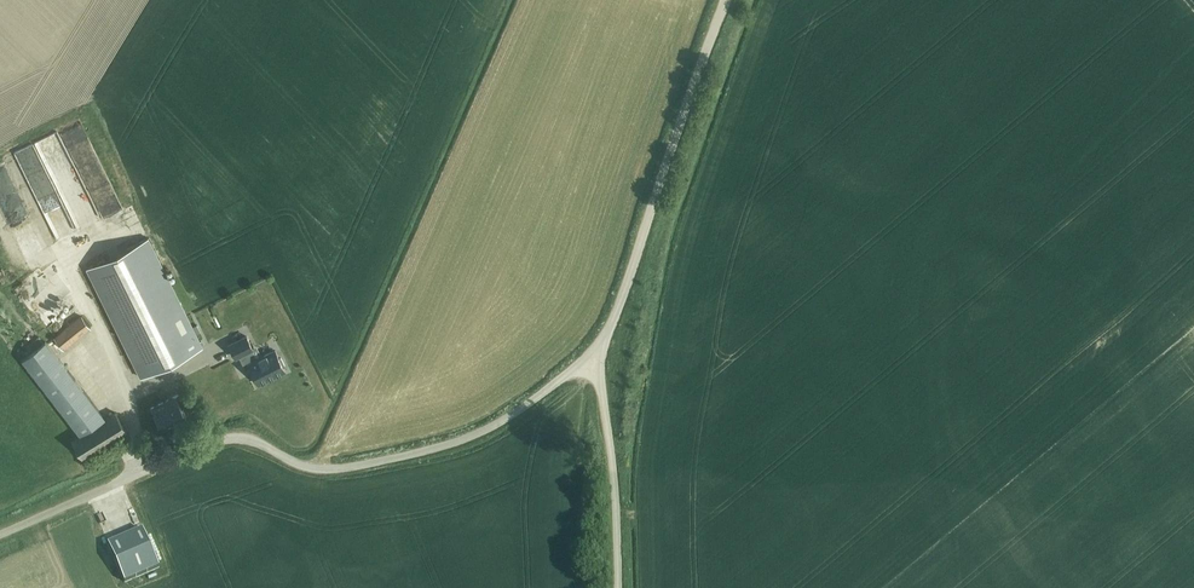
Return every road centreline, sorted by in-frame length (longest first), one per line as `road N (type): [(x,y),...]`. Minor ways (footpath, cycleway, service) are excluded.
road 1 (unclassified): [(0,532),(217,436),(248,437),(324,470),(449,446),(506,421),(585,359)]
road 2 (unclassified): [(585,359),(625,290),(722,0)]
road 3 (unclassified): [(618,587),(609,429),(598,370),(585,359)]

